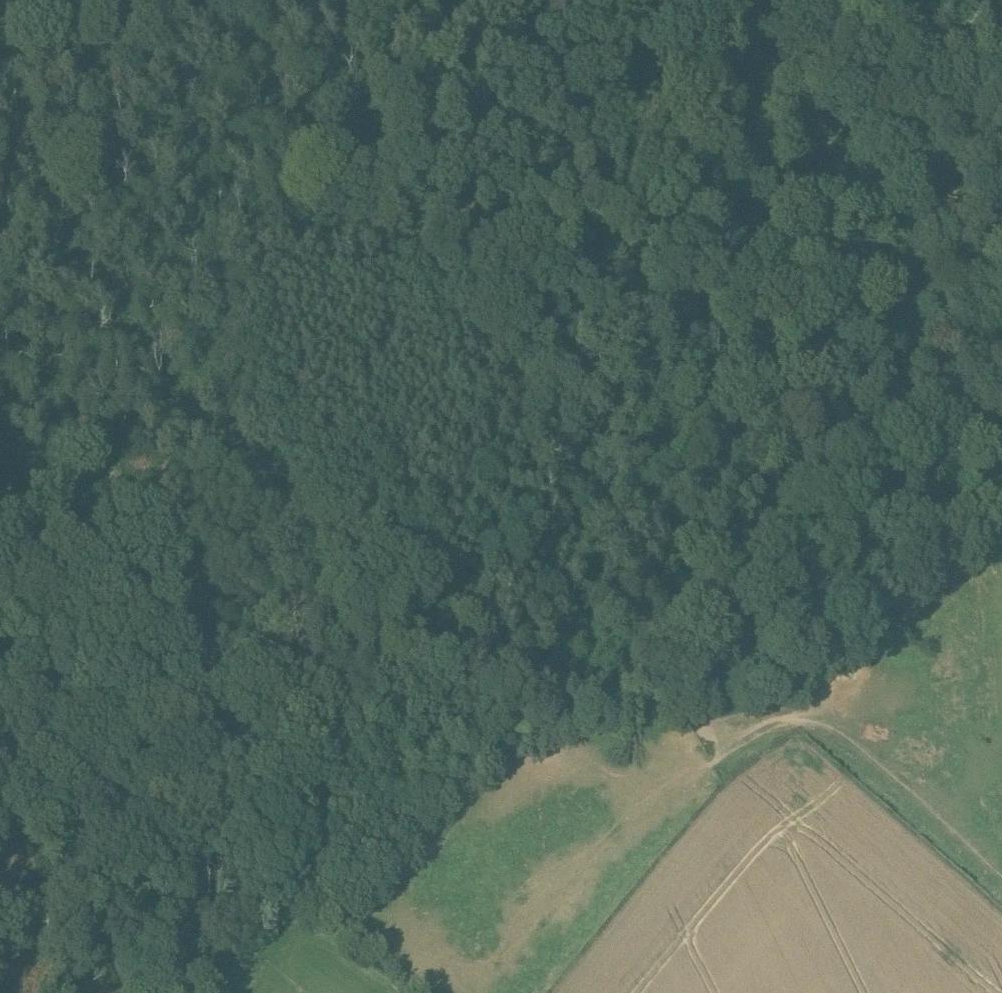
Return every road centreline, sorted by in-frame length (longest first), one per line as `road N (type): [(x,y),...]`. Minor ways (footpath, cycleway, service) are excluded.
road 1 (unclassified): [(1001,546),(737,0)]

